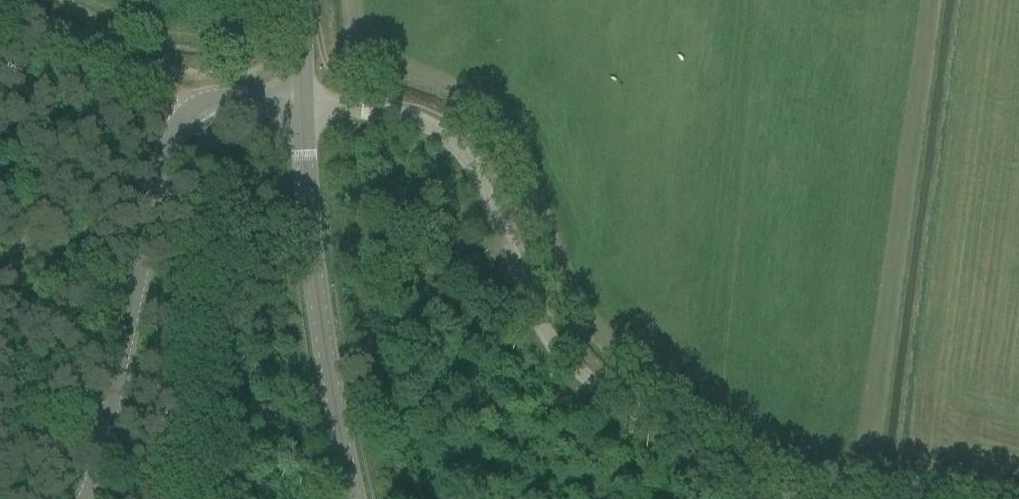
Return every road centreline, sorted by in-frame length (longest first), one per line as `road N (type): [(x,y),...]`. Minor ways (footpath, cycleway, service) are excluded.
road 1 (unclassified): [(778,498),(592,388),(449,139),(411,118),(302,105)]
road 2 (tertiary): [(302,105),(207,99),(188,107),(168,134),(104,428),(80,498)]
road 3 (unclassified): [(302,105),(311,268),(354,498)]
road 4 (track): [(168,134),(203,167),(232,213),(230,259)]

